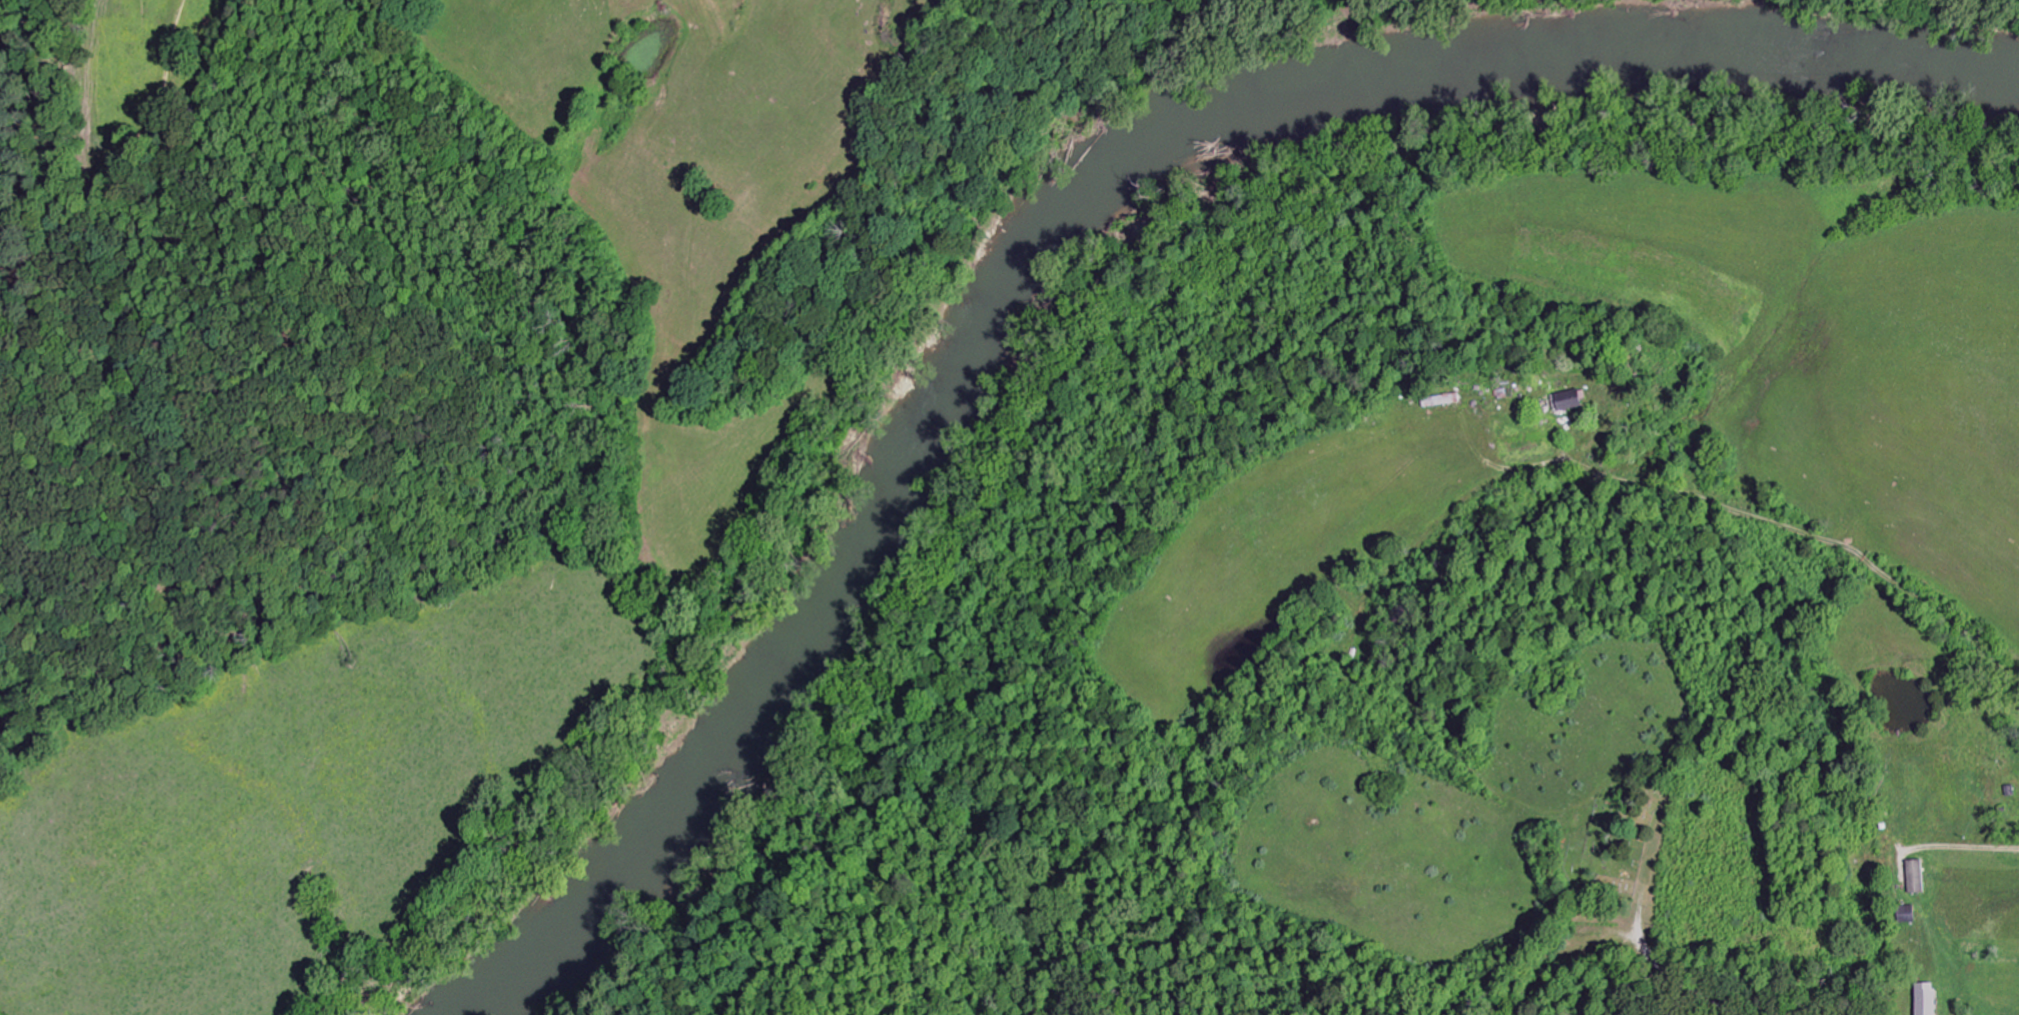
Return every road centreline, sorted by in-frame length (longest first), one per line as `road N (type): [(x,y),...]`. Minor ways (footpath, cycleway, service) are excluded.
road 1 (residential): [(1665,822),(1641,924),(1646,945),(1687,985),(1749,1014)]

